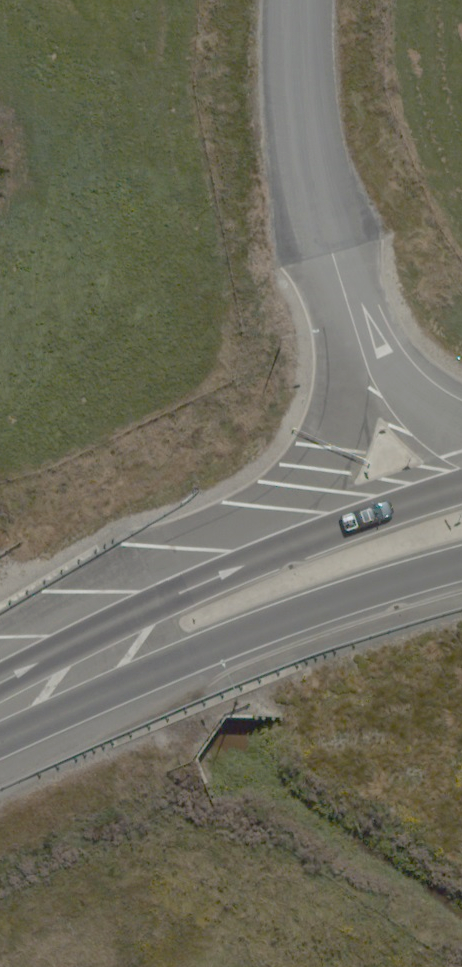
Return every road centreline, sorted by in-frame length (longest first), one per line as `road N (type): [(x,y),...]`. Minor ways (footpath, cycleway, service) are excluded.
road 1 (trunk): [(0,706),(183,591),(461,486)]
road 2 (trunk): [(461,563),(0,726)]
road 3 (track): [(312,156),(348,312),(426,405),(461,427)]
road 4 (track): [(312,156),(299,0)]

